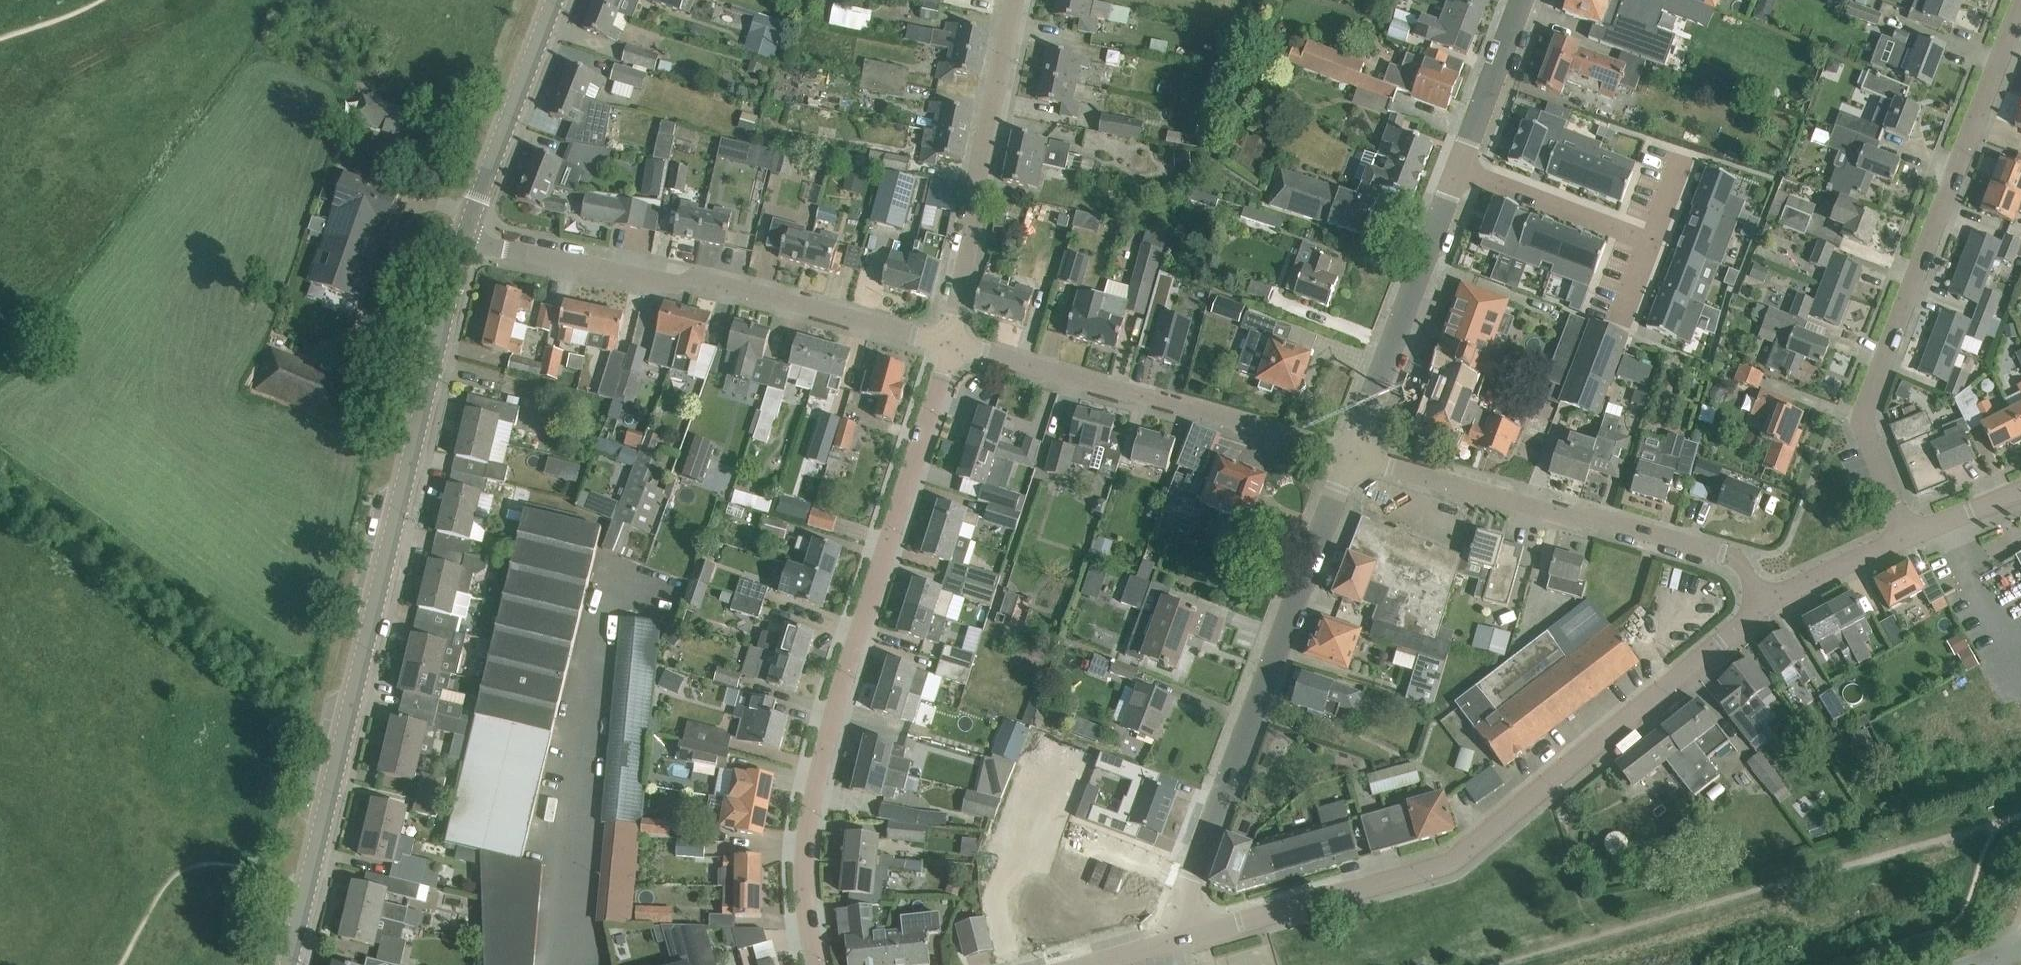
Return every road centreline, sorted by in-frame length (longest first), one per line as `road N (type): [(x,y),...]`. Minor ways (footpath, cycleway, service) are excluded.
road 1 (tertiary): [(290,964),(471,239)]
road 2 (unclassified): [(1166,938),(1423,866),(1481,839),(1770,602)]
road 3 (residential): [(816,964),(802,856),(811,762),(944,339)]
road 4 (residential): [(1911,536),(1863,426),(2020,24)]
road 5 (residential): [(1166,938),(1352,456)]
road 6 (residential): [(944,339),(729,284),(471,239)]
road 7 (residential): [(1770,602),(1723,555),(1352,456)]
road 8 (residential): [(1352,456),(944,339)]
road 9 (residential): [(944,339),(1017,0)]
road 10 (residential): [(1352,456),(1457,171)]
road 11 (tertiary): [(471,239),(556,0)]
road 12 (residential): [(1653,239),(1457,171)]
road 13 (residential): [(1457,171),(1523,0)]
road 14 (unclassified): [(1770,602),(1911,536)]

